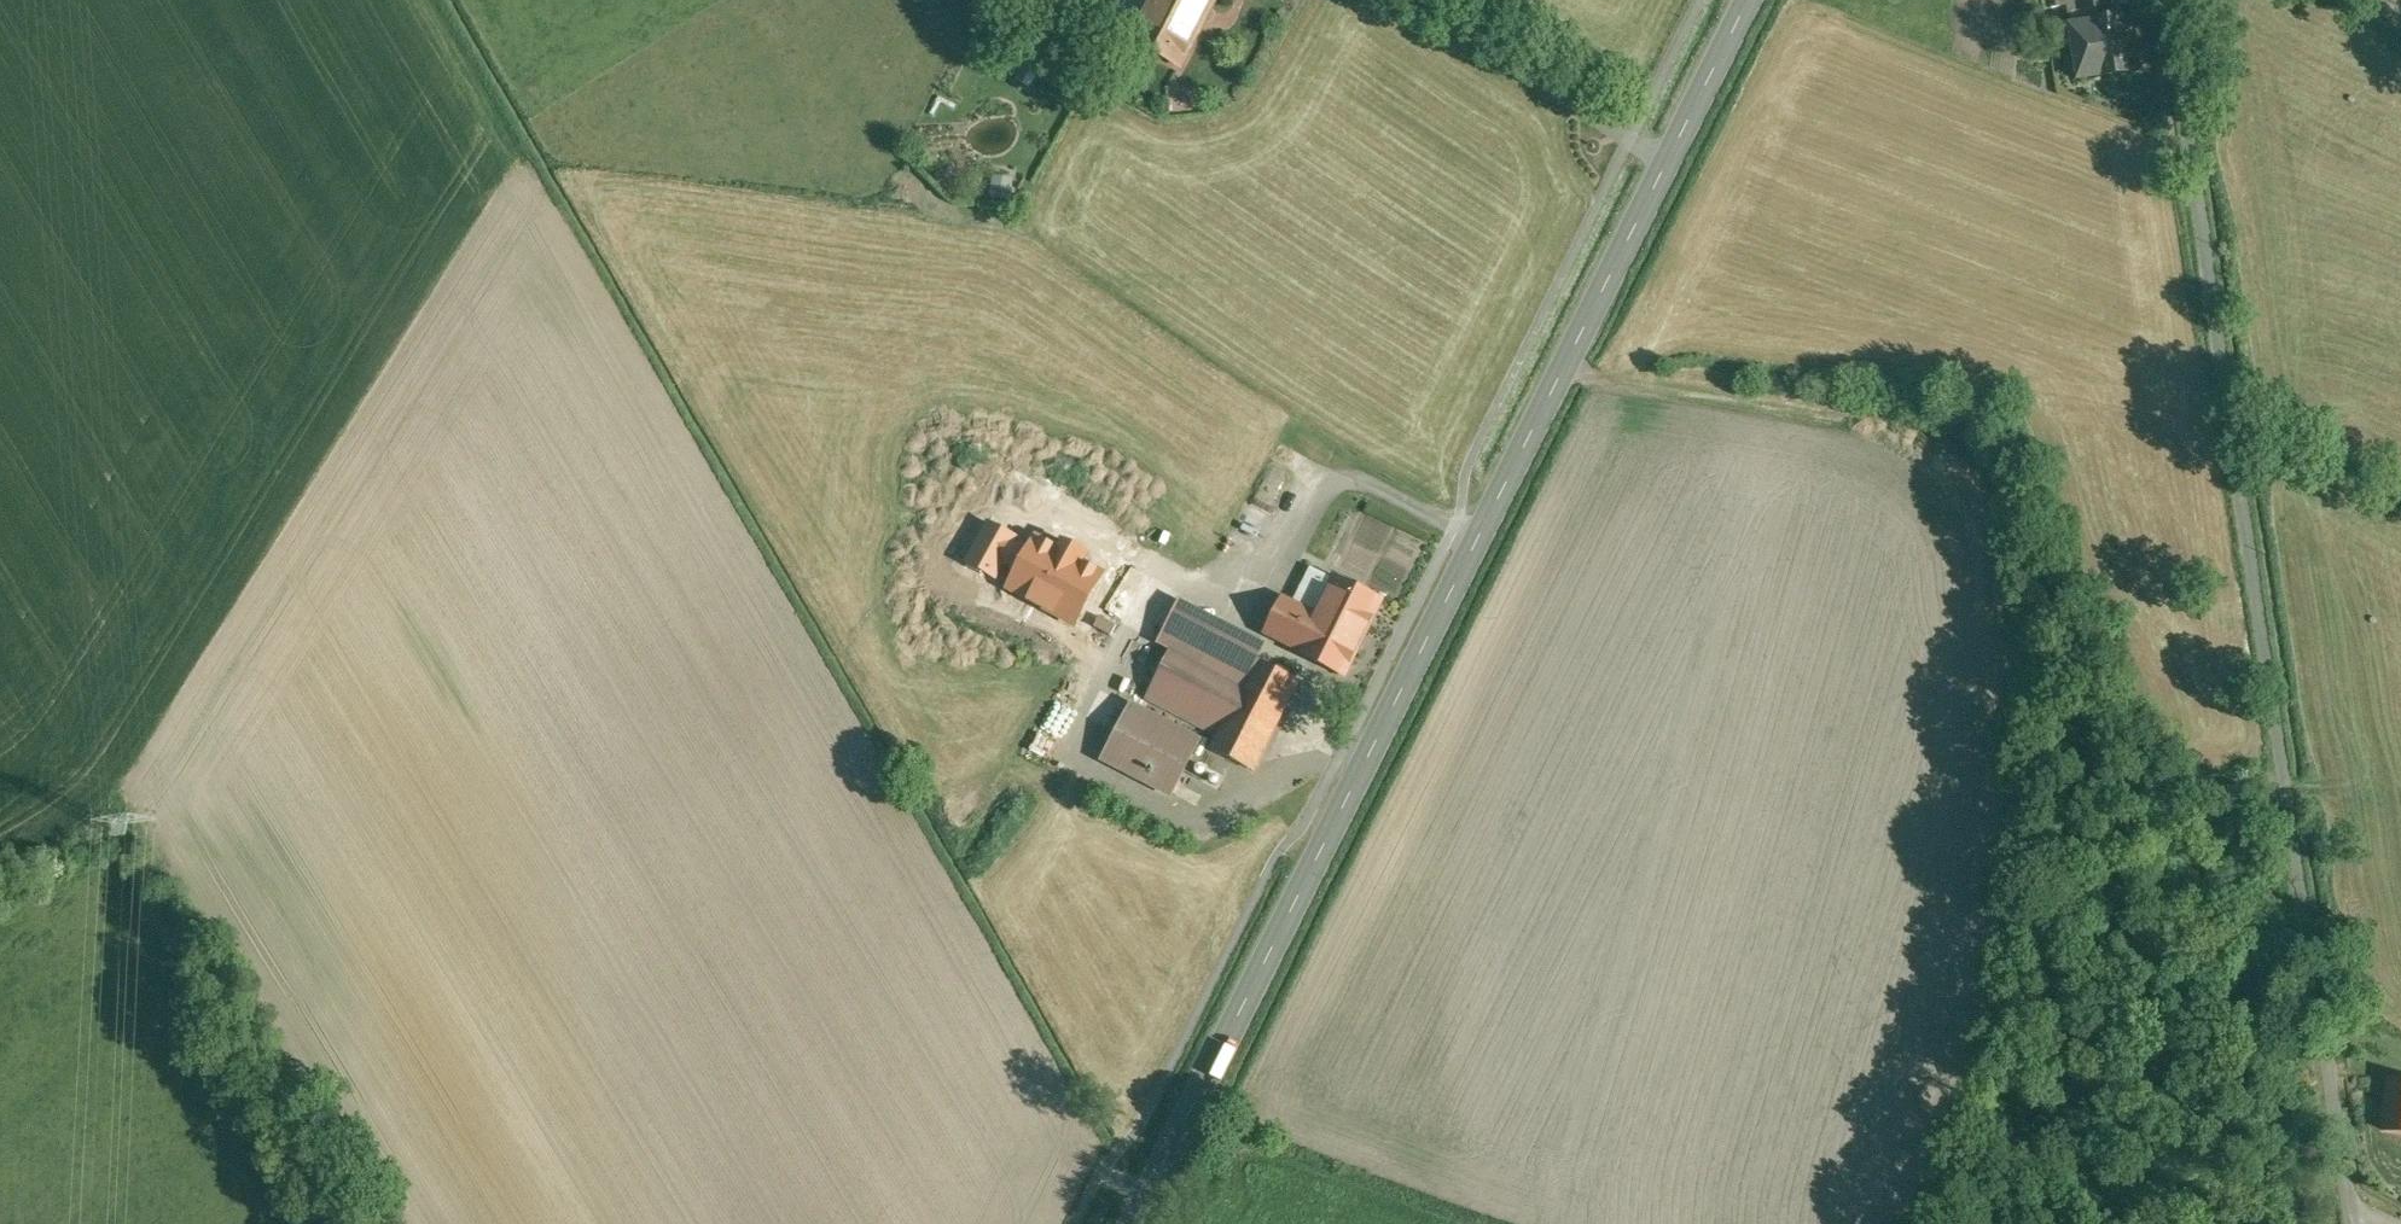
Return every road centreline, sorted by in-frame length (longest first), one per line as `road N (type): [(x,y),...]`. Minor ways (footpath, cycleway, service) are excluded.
road 1 (tertiary): [(1743,0),(1133,1223)]
road 2 (unclassified): [(2174,0),(2351,1223)]

